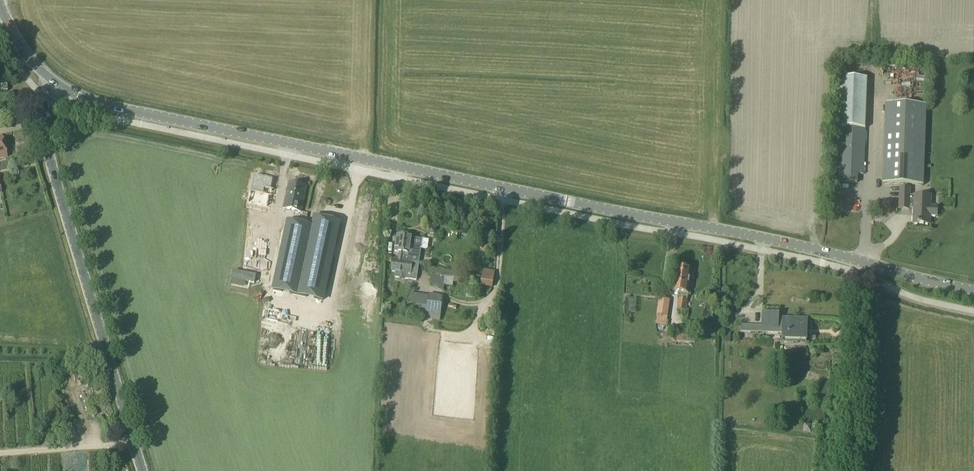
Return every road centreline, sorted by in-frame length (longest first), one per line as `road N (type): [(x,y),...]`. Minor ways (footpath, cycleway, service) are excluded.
road 1 (tertiary): [(57,84),(182,122),(973,287)]
road 2 (tertiary): [(143,470),(39,119),(57,84)]

